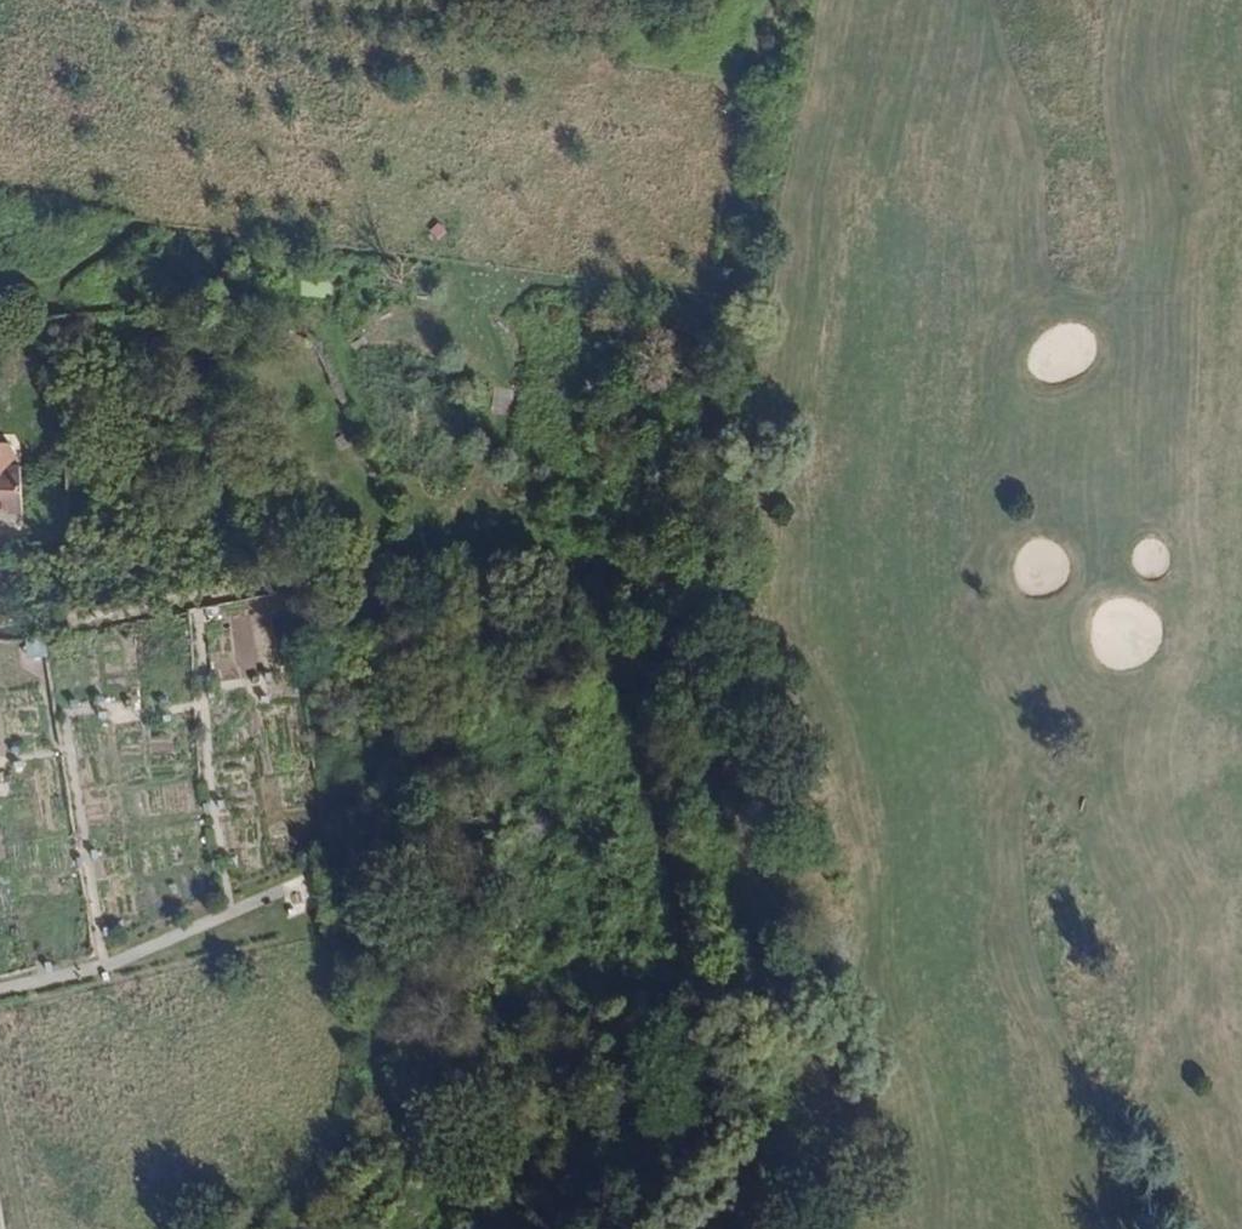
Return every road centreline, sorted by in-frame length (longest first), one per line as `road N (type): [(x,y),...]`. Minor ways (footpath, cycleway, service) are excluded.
road 1 (track): [(721,1228),(723,1153),(654,729),(555,562),(482,497)]
road 2 (track): [(0,627),(148,612),(419,533),(482,497)]
road 3 (track): [(320,878),(101,968),(0,987)]
road 4 (track): [(596,1228),(723,1153)]

